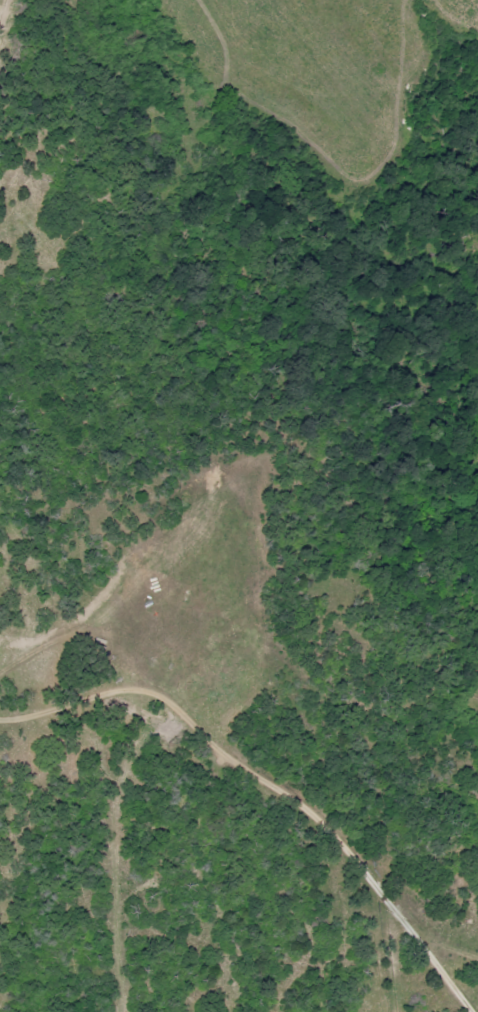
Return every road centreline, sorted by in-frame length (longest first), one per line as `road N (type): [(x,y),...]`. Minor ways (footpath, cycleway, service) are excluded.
road 1 (residential): [(0,710),(175,702),(204,712),(262,800),(340,834),(403,892),(467,1011)]

